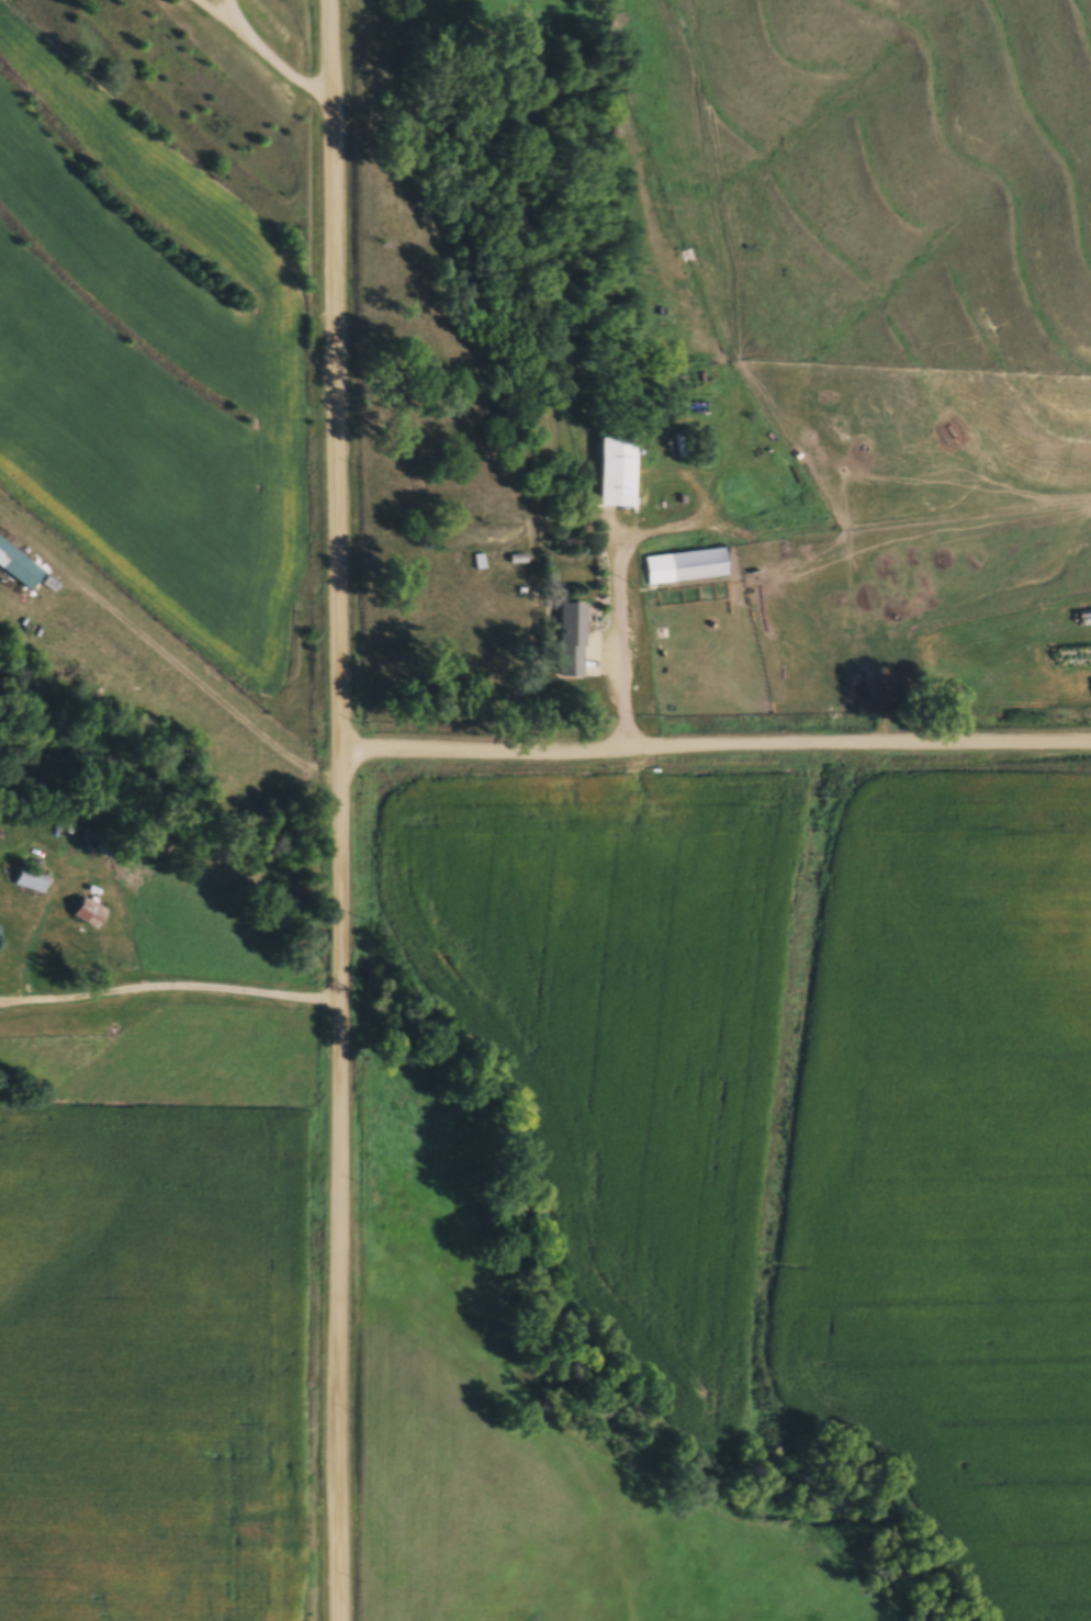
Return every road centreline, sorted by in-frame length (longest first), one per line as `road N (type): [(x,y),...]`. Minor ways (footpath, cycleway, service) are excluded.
road 1 (tertiary): [(339,1620),(339,754)]
road 2 (residential): [(339,754),(330,0)]
road 3 (tertiary): [(339,754),(1090,752)]

